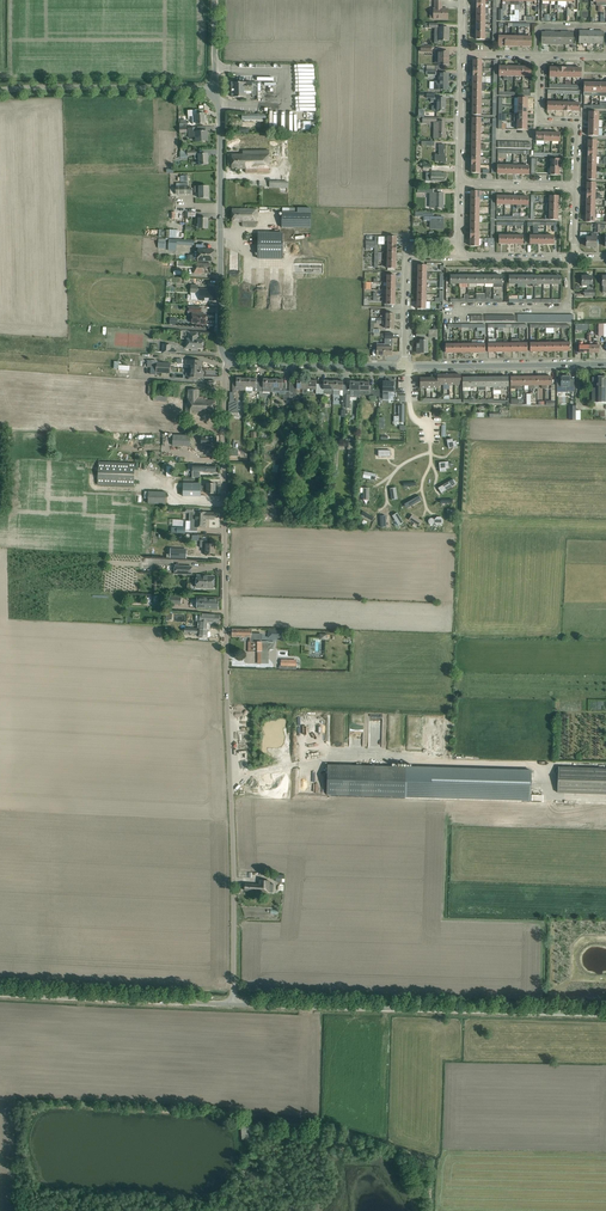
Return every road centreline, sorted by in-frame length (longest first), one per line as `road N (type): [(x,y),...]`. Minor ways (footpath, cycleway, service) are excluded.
road 1 (unclassified): [(234,1005),(224,458),(225,373),(233,363)]
road 2 (unclassified): [(605,1014),(234,1005)]
road 3 (tertiary): [(233,363),(220,341),(214,94)]
road 4 (unclassified): [(234,1005),(0,994)]
road 5 (tertiary): [(214,94),(0,91)]
road 6 (tertiary): [(405,367),(605,364)]
road 7 (tertiary): [(233,363),(405,367)]
road 8 (residential): [(575,188),(577,128),(540,120),(540,56)]
road 9 (residential): [(460,185),(462,54)]

